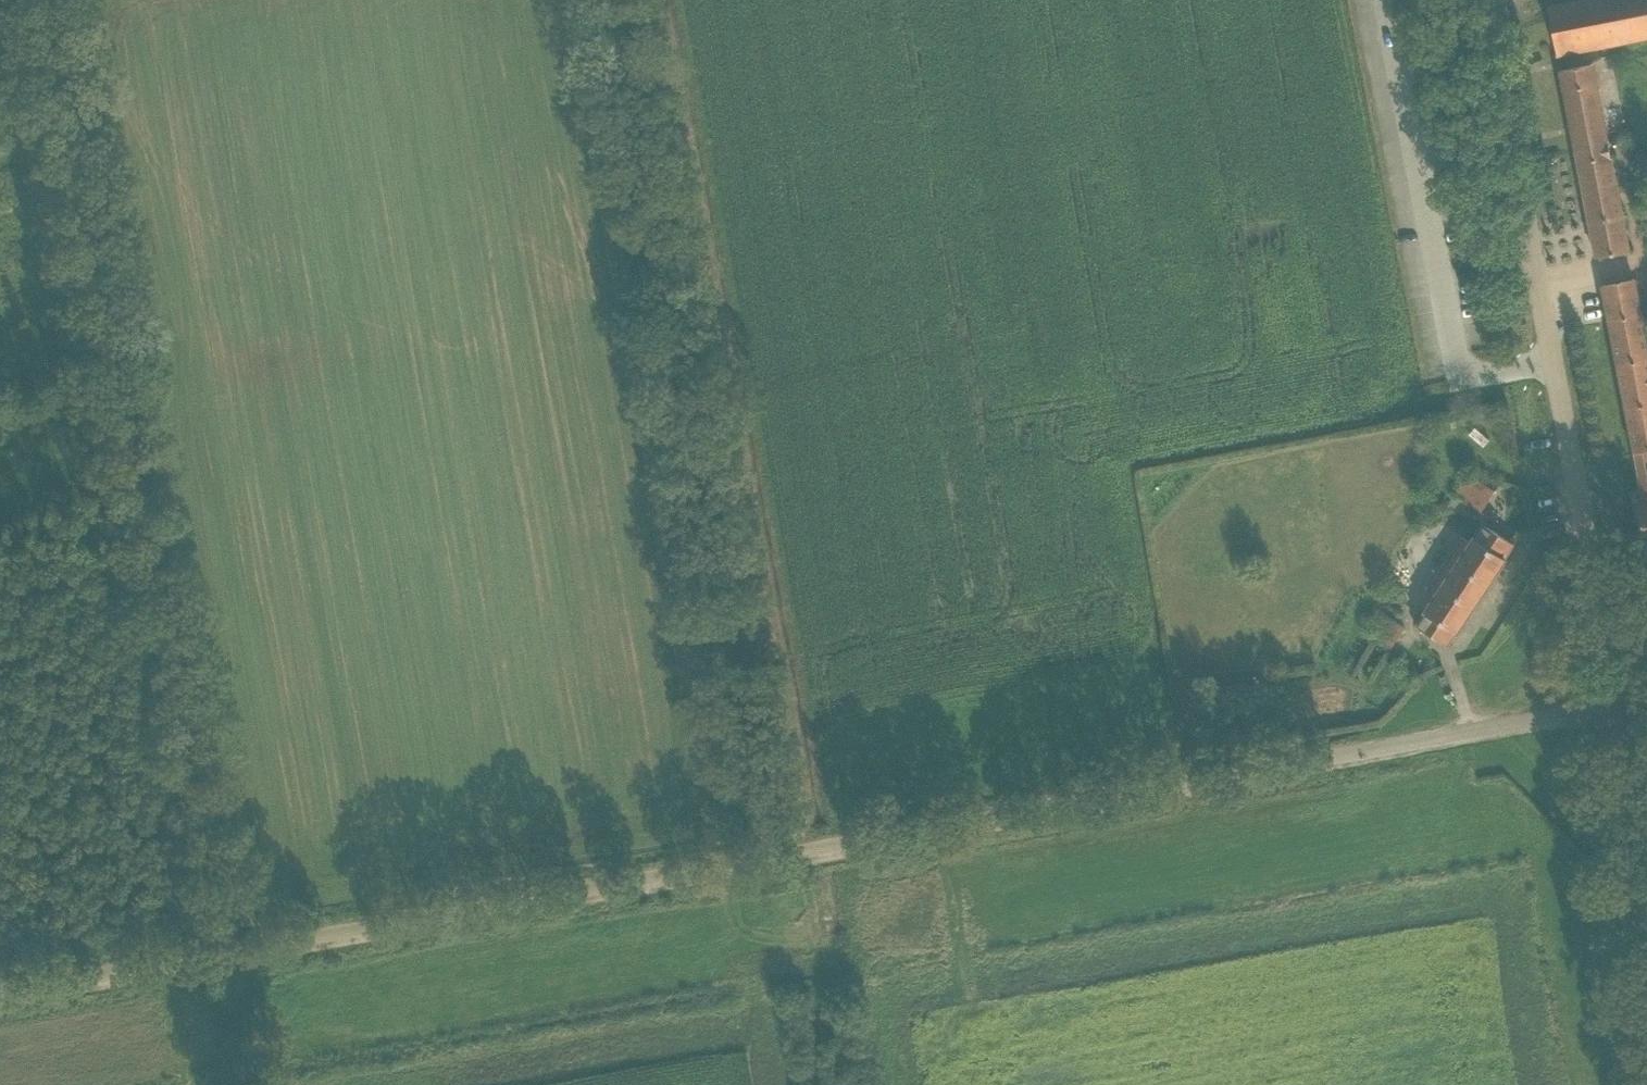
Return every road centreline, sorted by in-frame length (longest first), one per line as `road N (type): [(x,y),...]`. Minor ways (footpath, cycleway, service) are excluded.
road 1 (unclassified): [(0,993),(1617,707)]
road 2 (track): [(46,0),(231,953)]
road 3 (unclassified): [(1484,0),(1617,707)]
road 4 (unclassified): [(1617,707),(1646,852)]
road 5 (track): [(256,1084),(231,953)]

